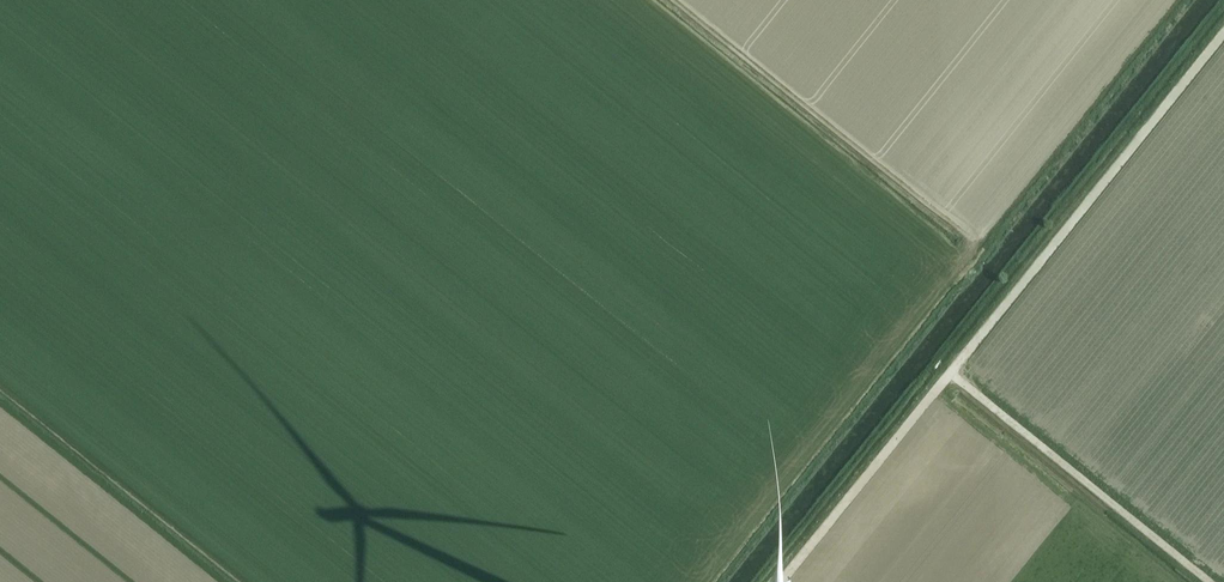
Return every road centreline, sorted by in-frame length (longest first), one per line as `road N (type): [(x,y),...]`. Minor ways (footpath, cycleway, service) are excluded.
road 1 (track): [(950,369),(1209,581)]

